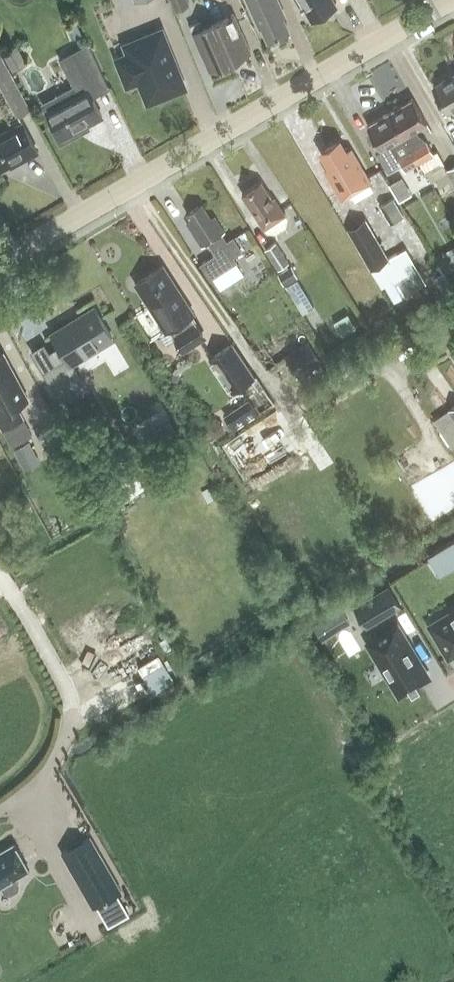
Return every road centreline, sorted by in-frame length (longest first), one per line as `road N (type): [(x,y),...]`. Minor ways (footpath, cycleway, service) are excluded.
road 1 (tertiary): [(0,264),(453,0)]
road 2 (track): [(133,187),(272,389),(315,398),(377,360),(406,358)]

